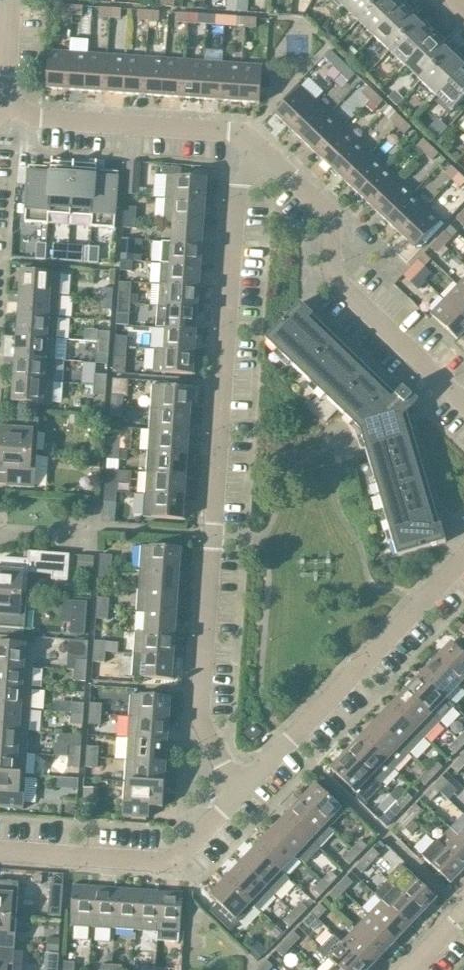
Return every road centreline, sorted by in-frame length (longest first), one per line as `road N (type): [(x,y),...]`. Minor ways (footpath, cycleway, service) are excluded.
road 1 (residential): [(241,798),(202,716),(240,134)]
road 2 (residential): [(463,407),(337,279),(330,215),(240,134)]
road 3 (residential): [(241,798),(463,562)]
road 4 (residential): [(0,854),(182,868),(241,798)]
road 5 (residential): [(240,134),(42,119),(5,108)]

